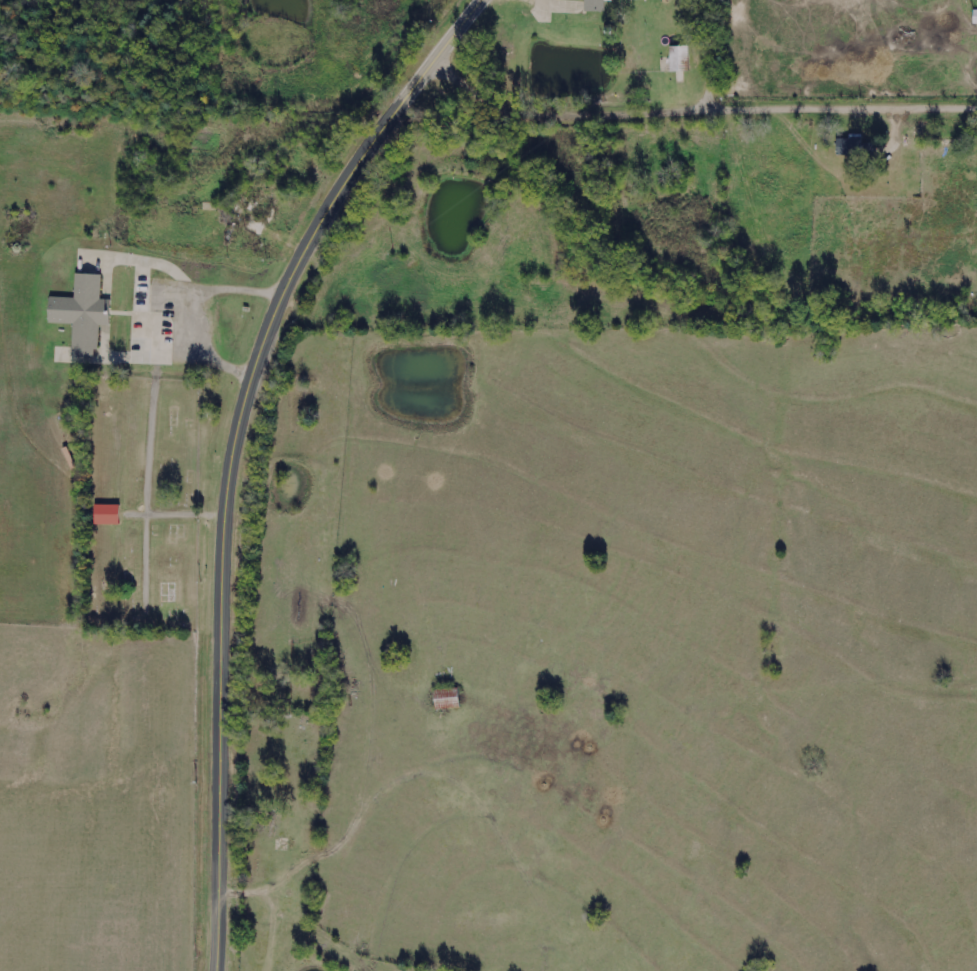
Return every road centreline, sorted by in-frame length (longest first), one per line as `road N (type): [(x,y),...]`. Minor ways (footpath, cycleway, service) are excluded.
road 1 (secondary): [(214,970),(225,524),(234,436),(260,340),(302,246),(362,144),(480,0)]
road 2 (residential): [(432,55),(520,115),(624,121),(976,112)]

